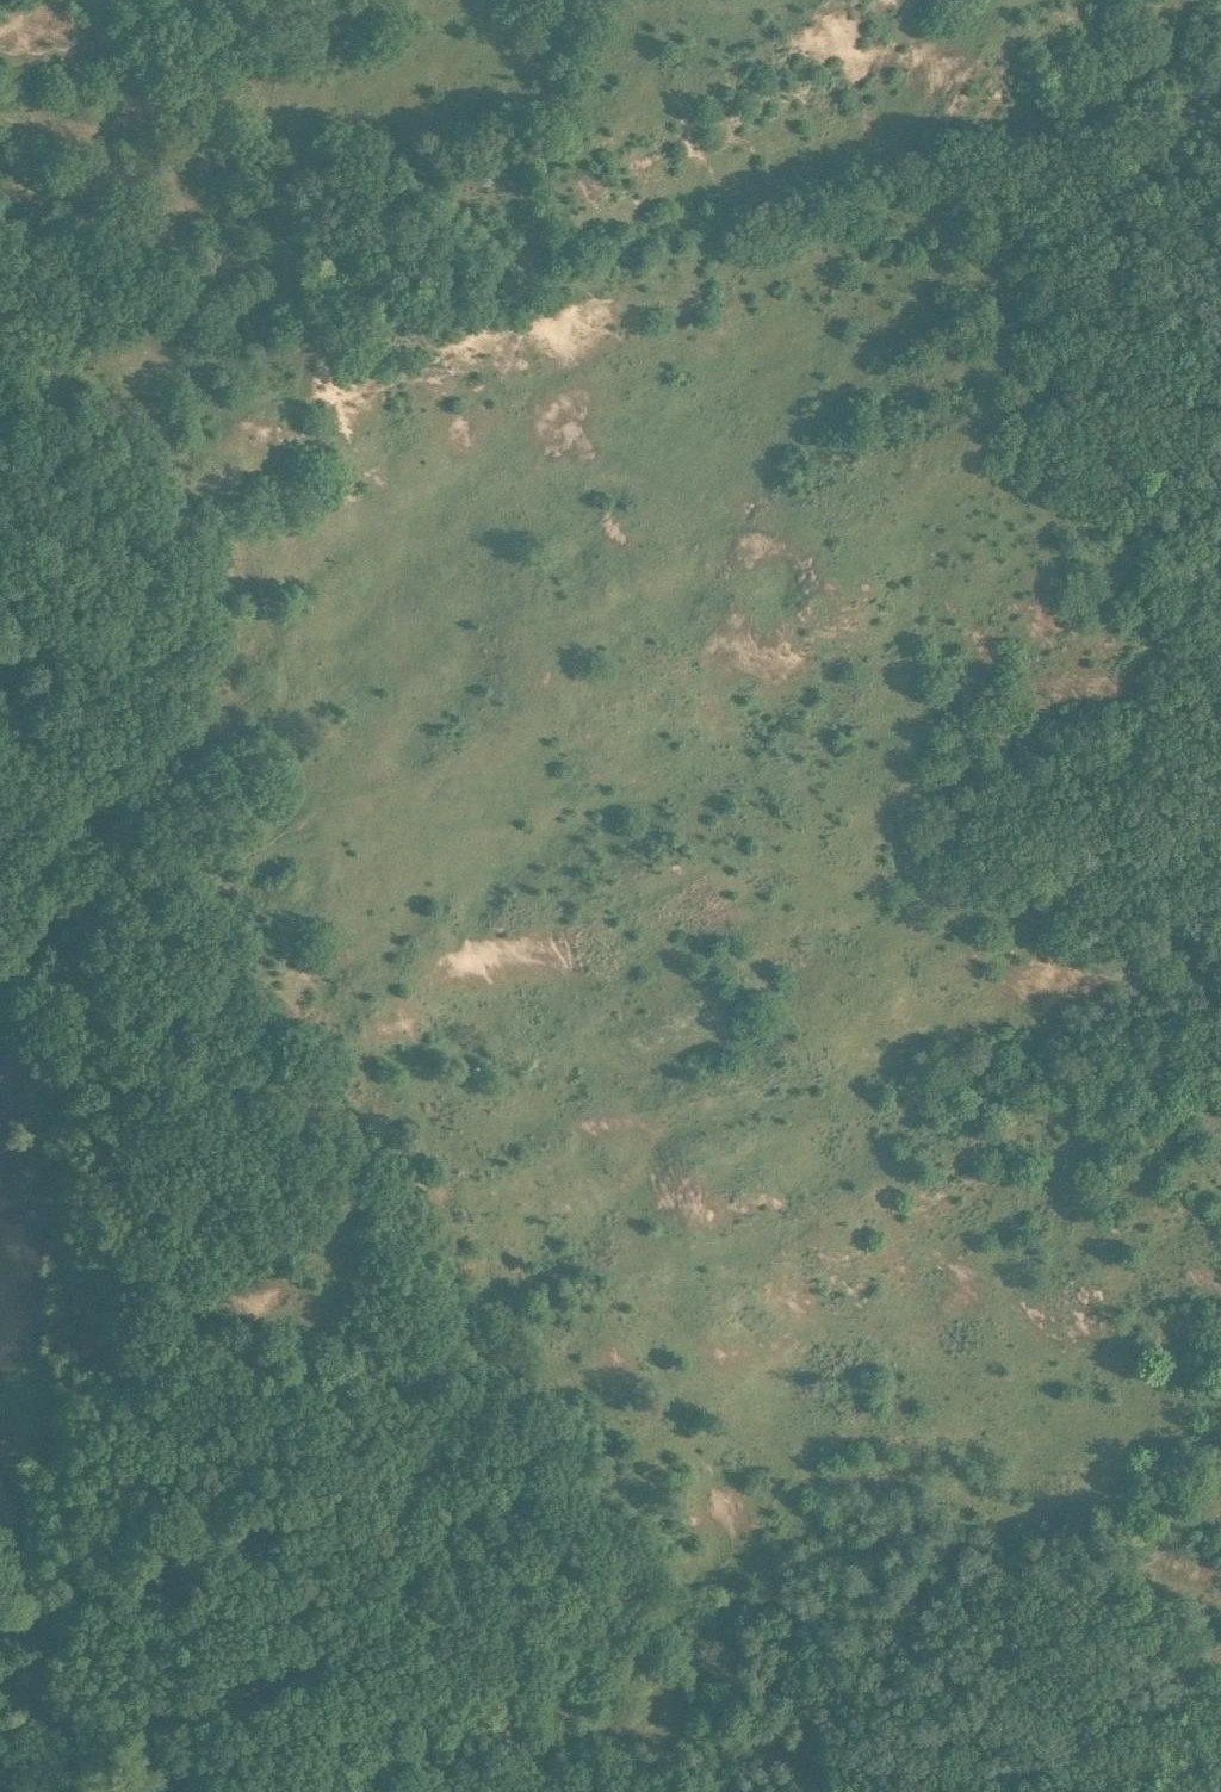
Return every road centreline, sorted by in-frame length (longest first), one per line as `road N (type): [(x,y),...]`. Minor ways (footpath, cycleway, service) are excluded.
road 1 (track): [(0,1507),(28,1635),(45,1791)]

